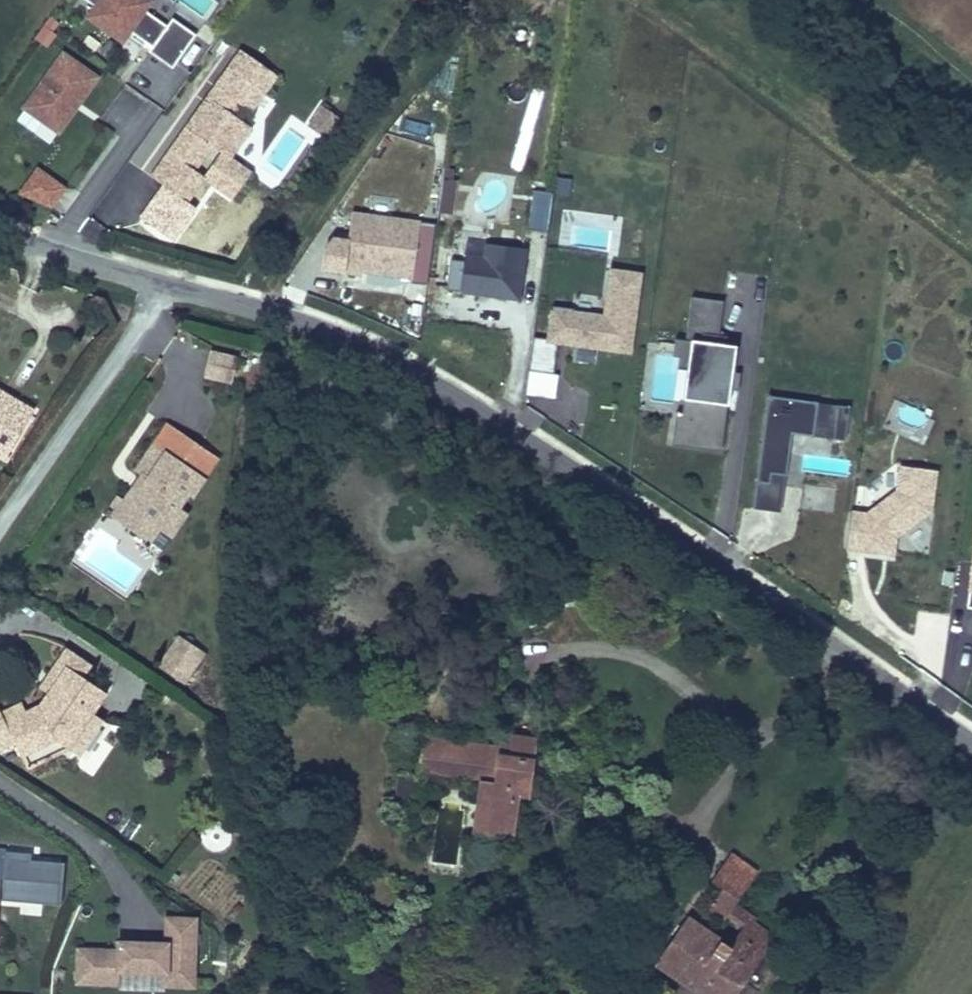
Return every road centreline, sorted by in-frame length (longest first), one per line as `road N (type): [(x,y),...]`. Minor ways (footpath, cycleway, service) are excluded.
road 1 (residential): [(163,289),(309,330),(431,390),(519,441),(971,750)]
road 2 (residential): [(0,525),(163,289)]
road 3 (residential): [(0,235),(163,289)]

